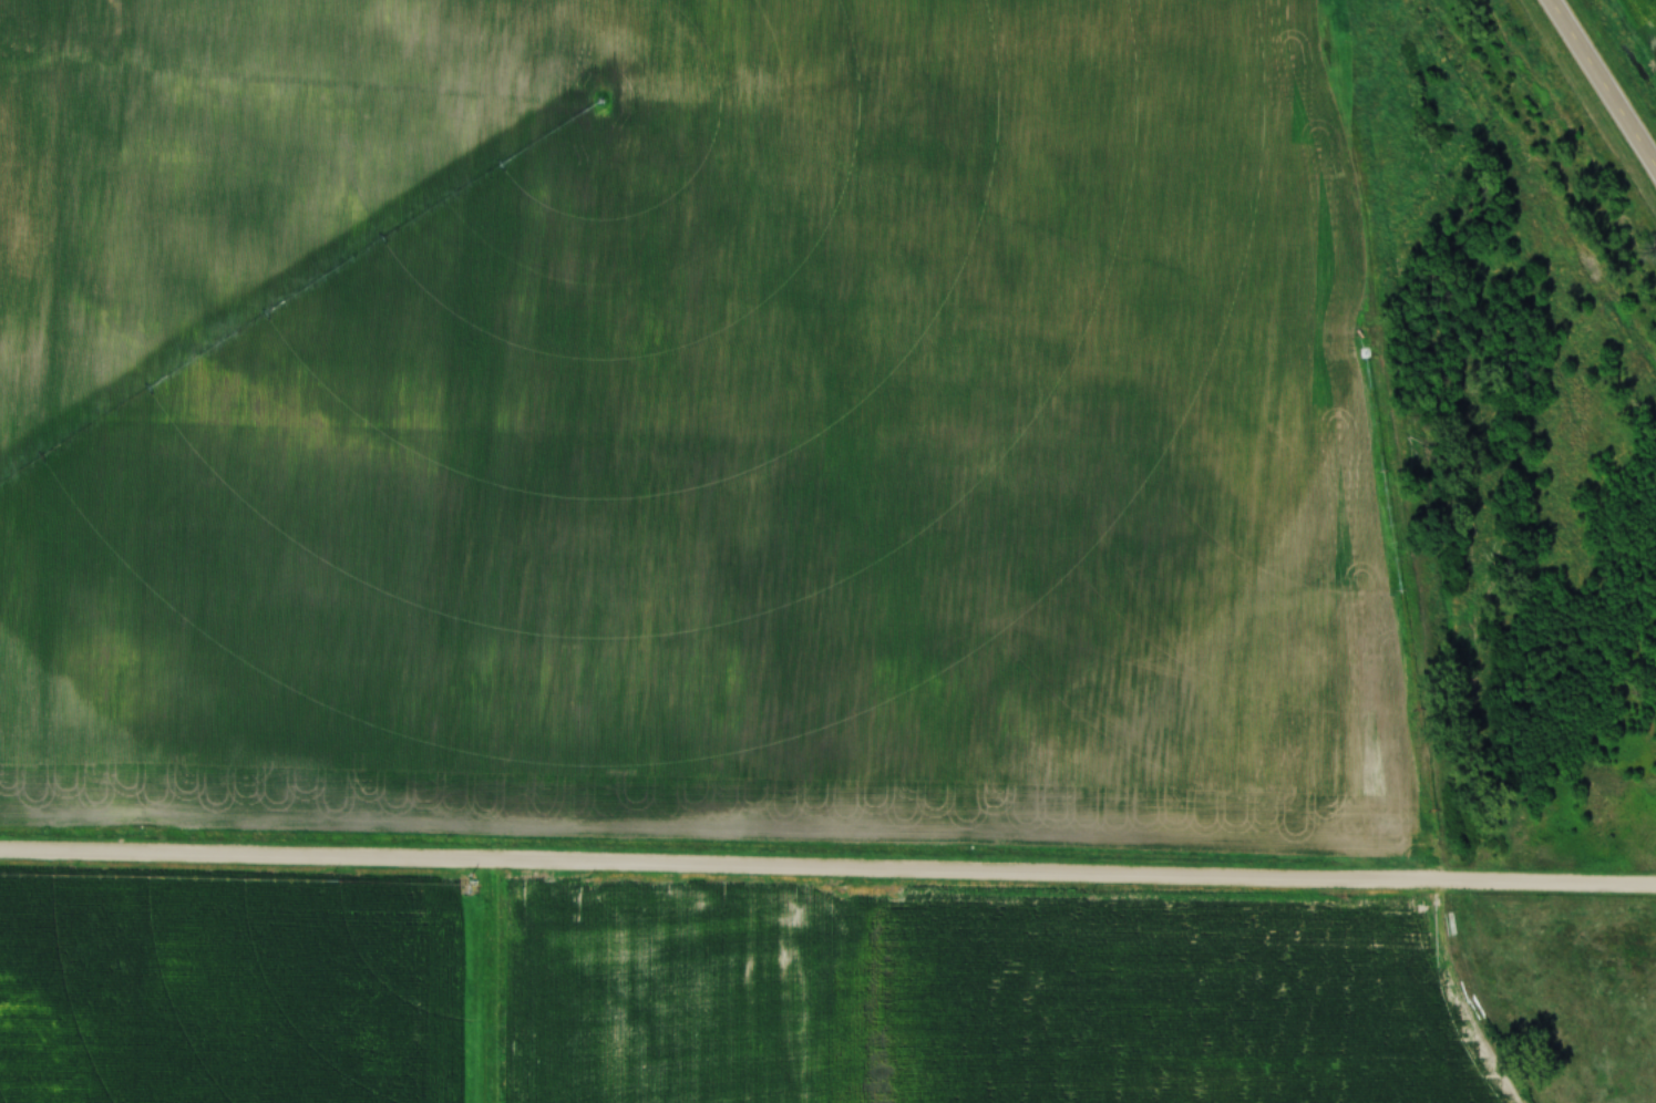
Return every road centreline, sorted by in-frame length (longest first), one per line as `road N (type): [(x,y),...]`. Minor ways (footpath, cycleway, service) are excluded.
road 1 (residential): [(1655,890),(0,853)]
road 2 (secondary): [(1655,171),(1548,0)]

